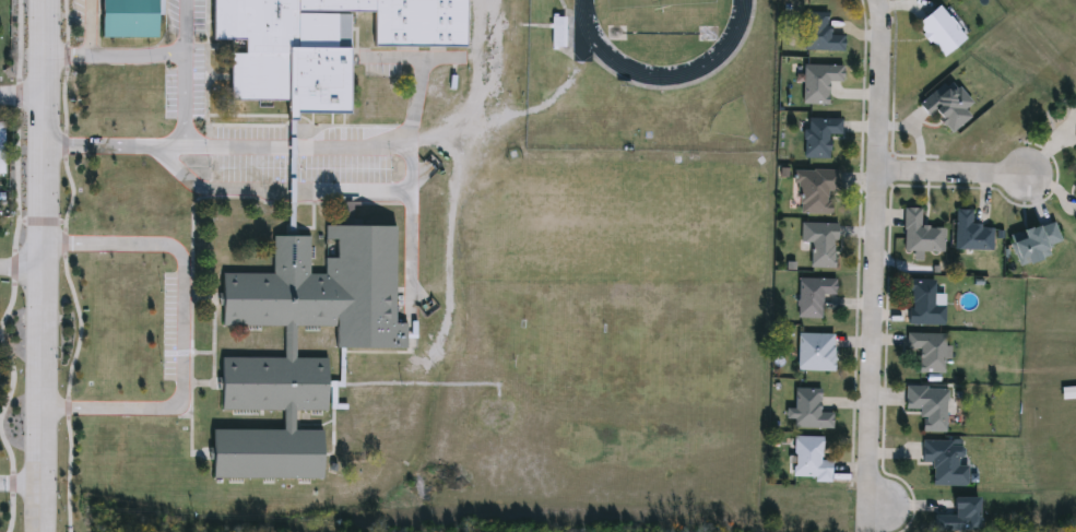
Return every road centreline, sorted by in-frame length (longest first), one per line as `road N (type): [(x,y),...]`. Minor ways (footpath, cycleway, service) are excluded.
road 1 (tertiary): [(42,531),(48,0)]
road 2 (residential): [(884,504),(872,449),(887,85),(880,0)]
road 3 (residential): [(884,168),(1029,168)]

